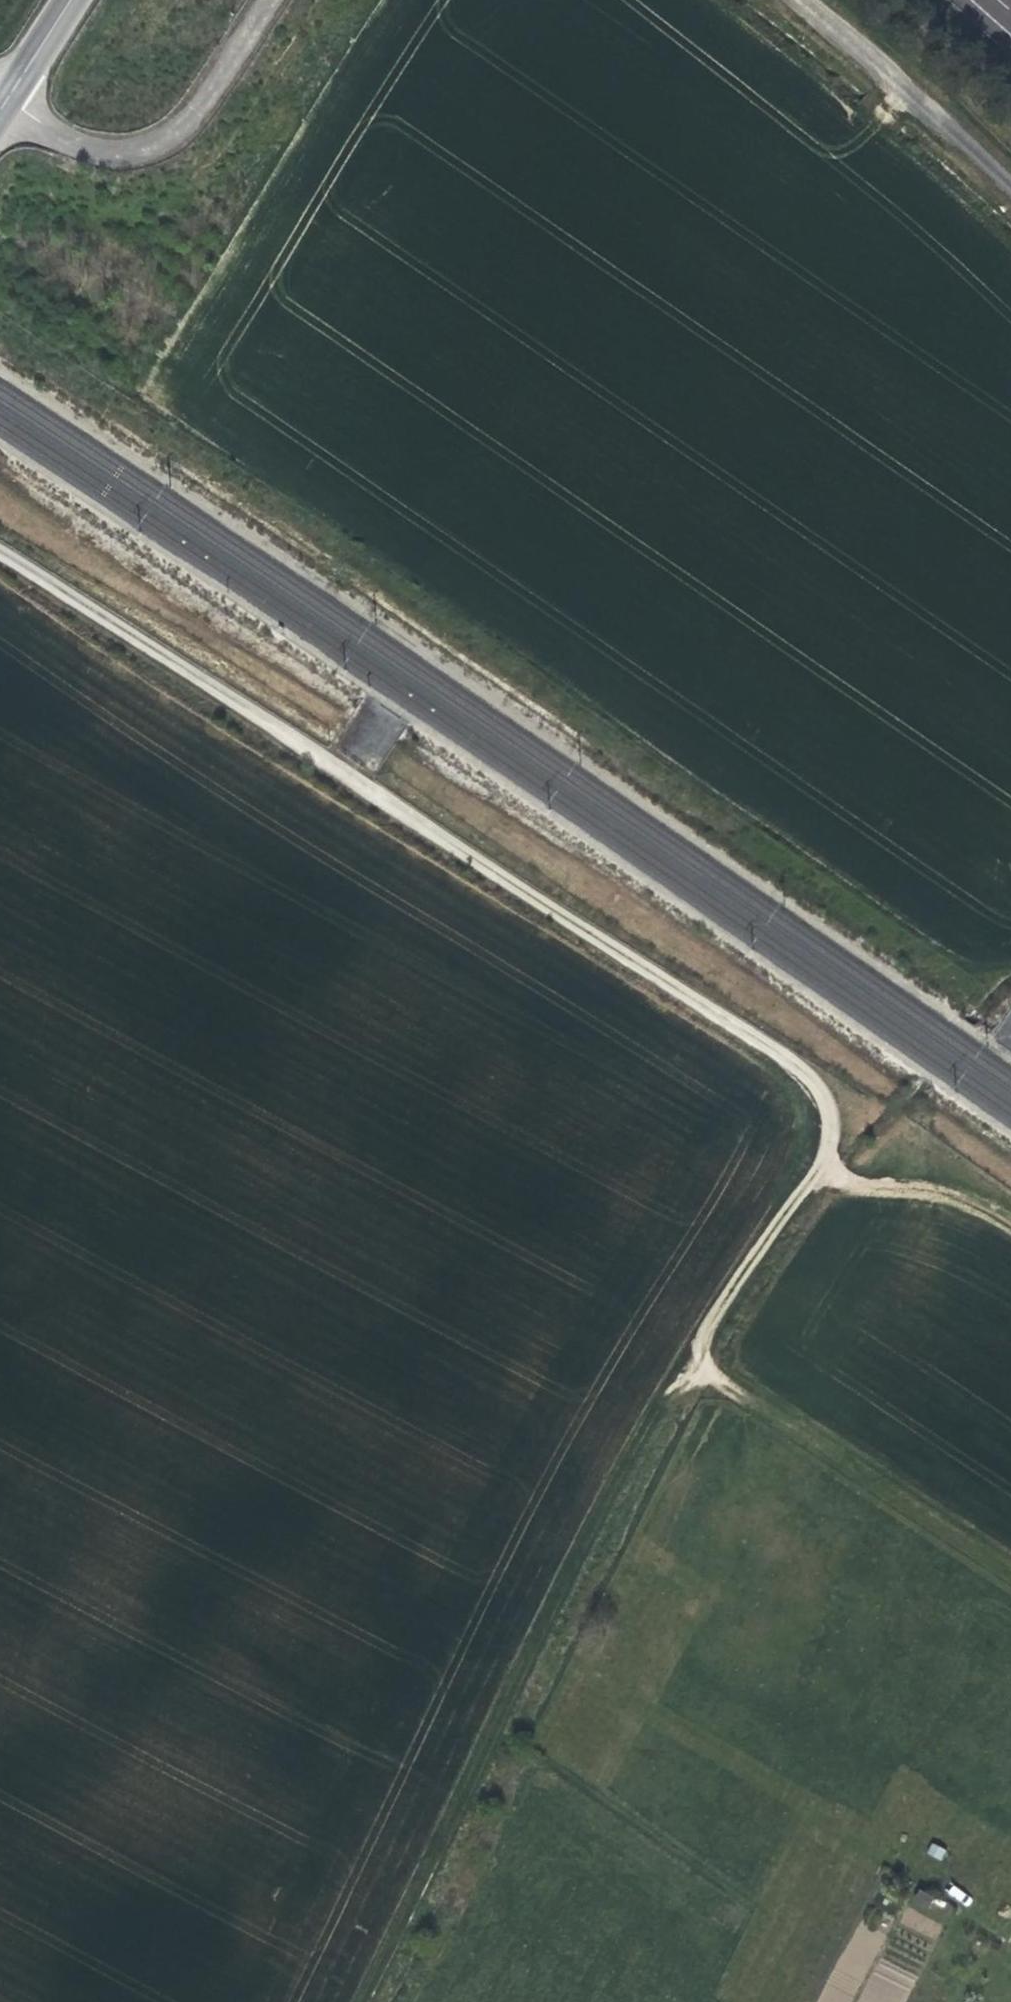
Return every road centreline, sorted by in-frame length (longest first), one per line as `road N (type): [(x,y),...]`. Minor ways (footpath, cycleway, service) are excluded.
road 1 (track): [(0,550),(793,1064),(827,1111),(824,1146),(695,1335),(358,2001)]
road 2 (track): [(686,1359),(1010,1562)]
road 3 (track): [(809,1174),(933,1179),(1010,1216)]
road 4 (tertiary): [(0,108),(70,0)]

